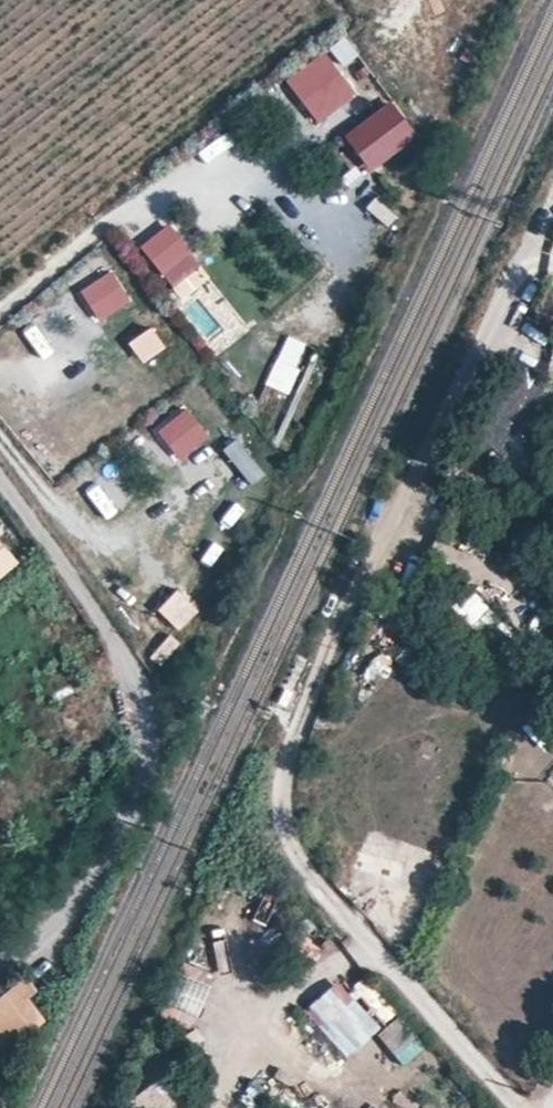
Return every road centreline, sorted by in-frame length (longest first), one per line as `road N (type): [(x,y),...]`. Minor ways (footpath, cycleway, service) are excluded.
road 1 (track): [(525,1107),(309,870),(280,806),(289,745),(552,197)]
road 2 (unclassified): [(0,484),(112,639),(139,692),(151,744),(134,801),(83,893),(0,972)]

